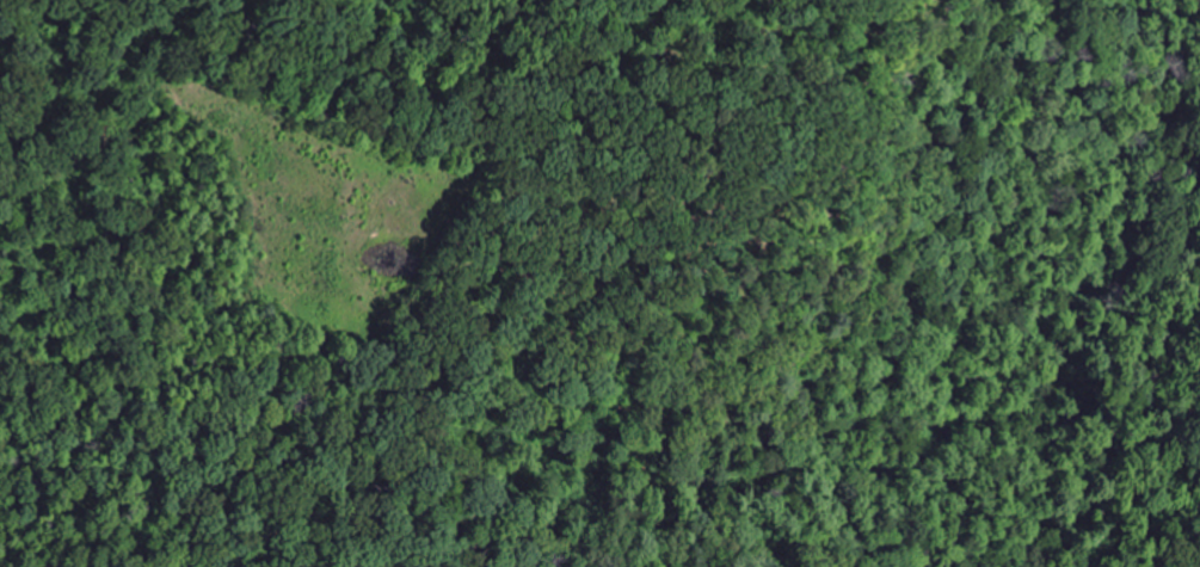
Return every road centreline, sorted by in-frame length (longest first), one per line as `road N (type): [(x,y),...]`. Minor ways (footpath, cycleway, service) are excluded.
road 1 (track): [(1041,0),(980,129),(949,264),(801,418),(750,547),(571,566),(519,541),(512,456),(468,378),(404,365)]
road 2 (track): [(696,0),(654,159),(449,255),(398,308),(404,365)]
road 3 (track): [(404,365),(384,384),(365,469),(370,566)]

